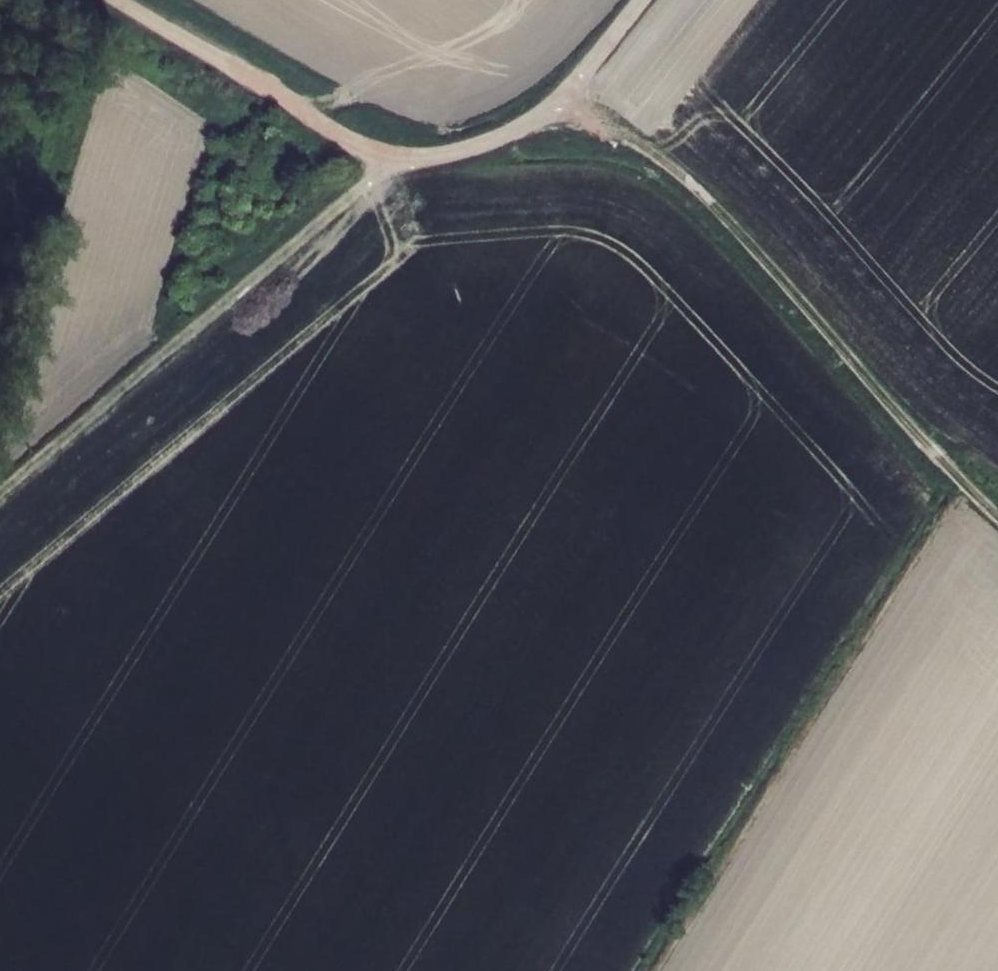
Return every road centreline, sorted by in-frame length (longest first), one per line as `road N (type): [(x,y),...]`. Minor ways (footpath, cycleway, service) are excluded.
road 1 (track): [(110,0),(389,159),(0,490)]
road 2 (track): [(569,89),(717,209),(997,487)]
road 3 (residential): [(642,0),(569,89),(532,120),(454,152),(389,159)]

